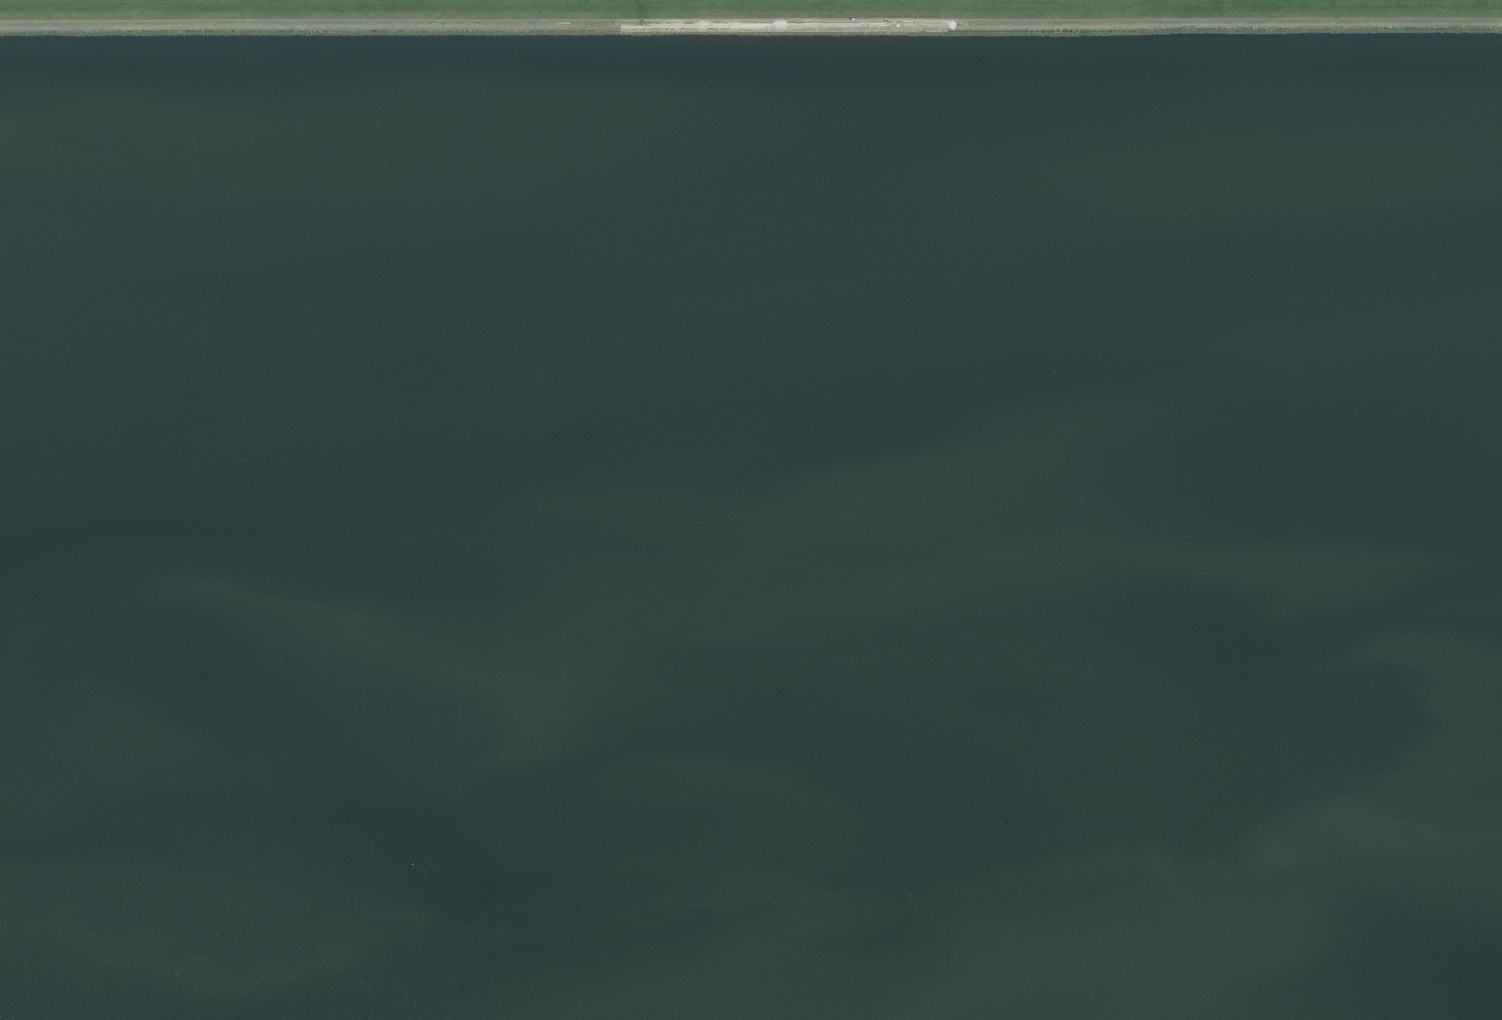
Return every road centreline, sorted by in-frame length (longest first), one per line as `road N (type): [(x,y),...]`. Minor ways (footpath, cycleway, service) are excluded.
road 1 (unclassified): [(0,22),(1501,20)]

